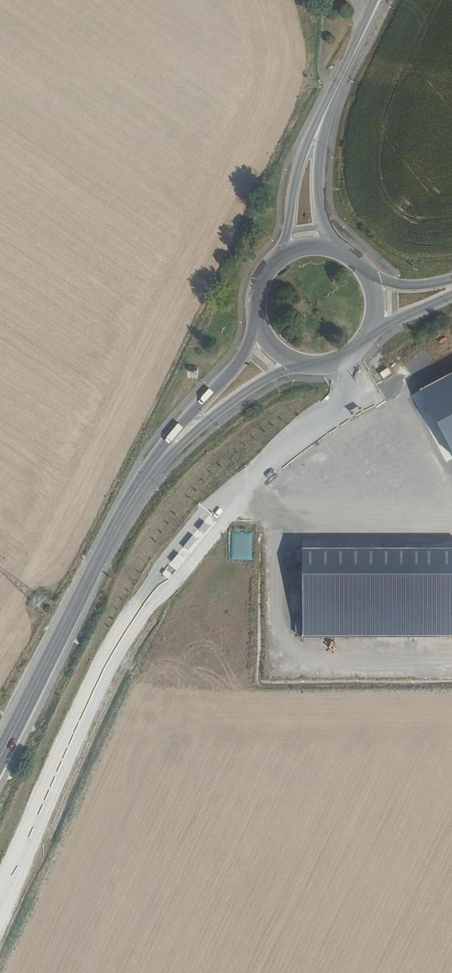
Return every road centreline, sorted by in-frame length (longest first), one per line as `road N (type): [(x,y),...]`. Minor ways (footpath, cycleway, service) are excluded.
road 1 (track): [(0,914),(127,642),(231,497),(303,428),(354,395),(345,374)]
road 2 (secondary): [(0,756),(153,468)]
road 3 (tertiary): [(374,0),(308,137),(276,263)]
road 4 (tertiary): [(344,254),(321,209),(323,138),(388,0)]
road 5 (secondary): [(257,312),(244,353),(153,468)]
road 6 (secondary): [(153,468),(240,397),(300,363)]

